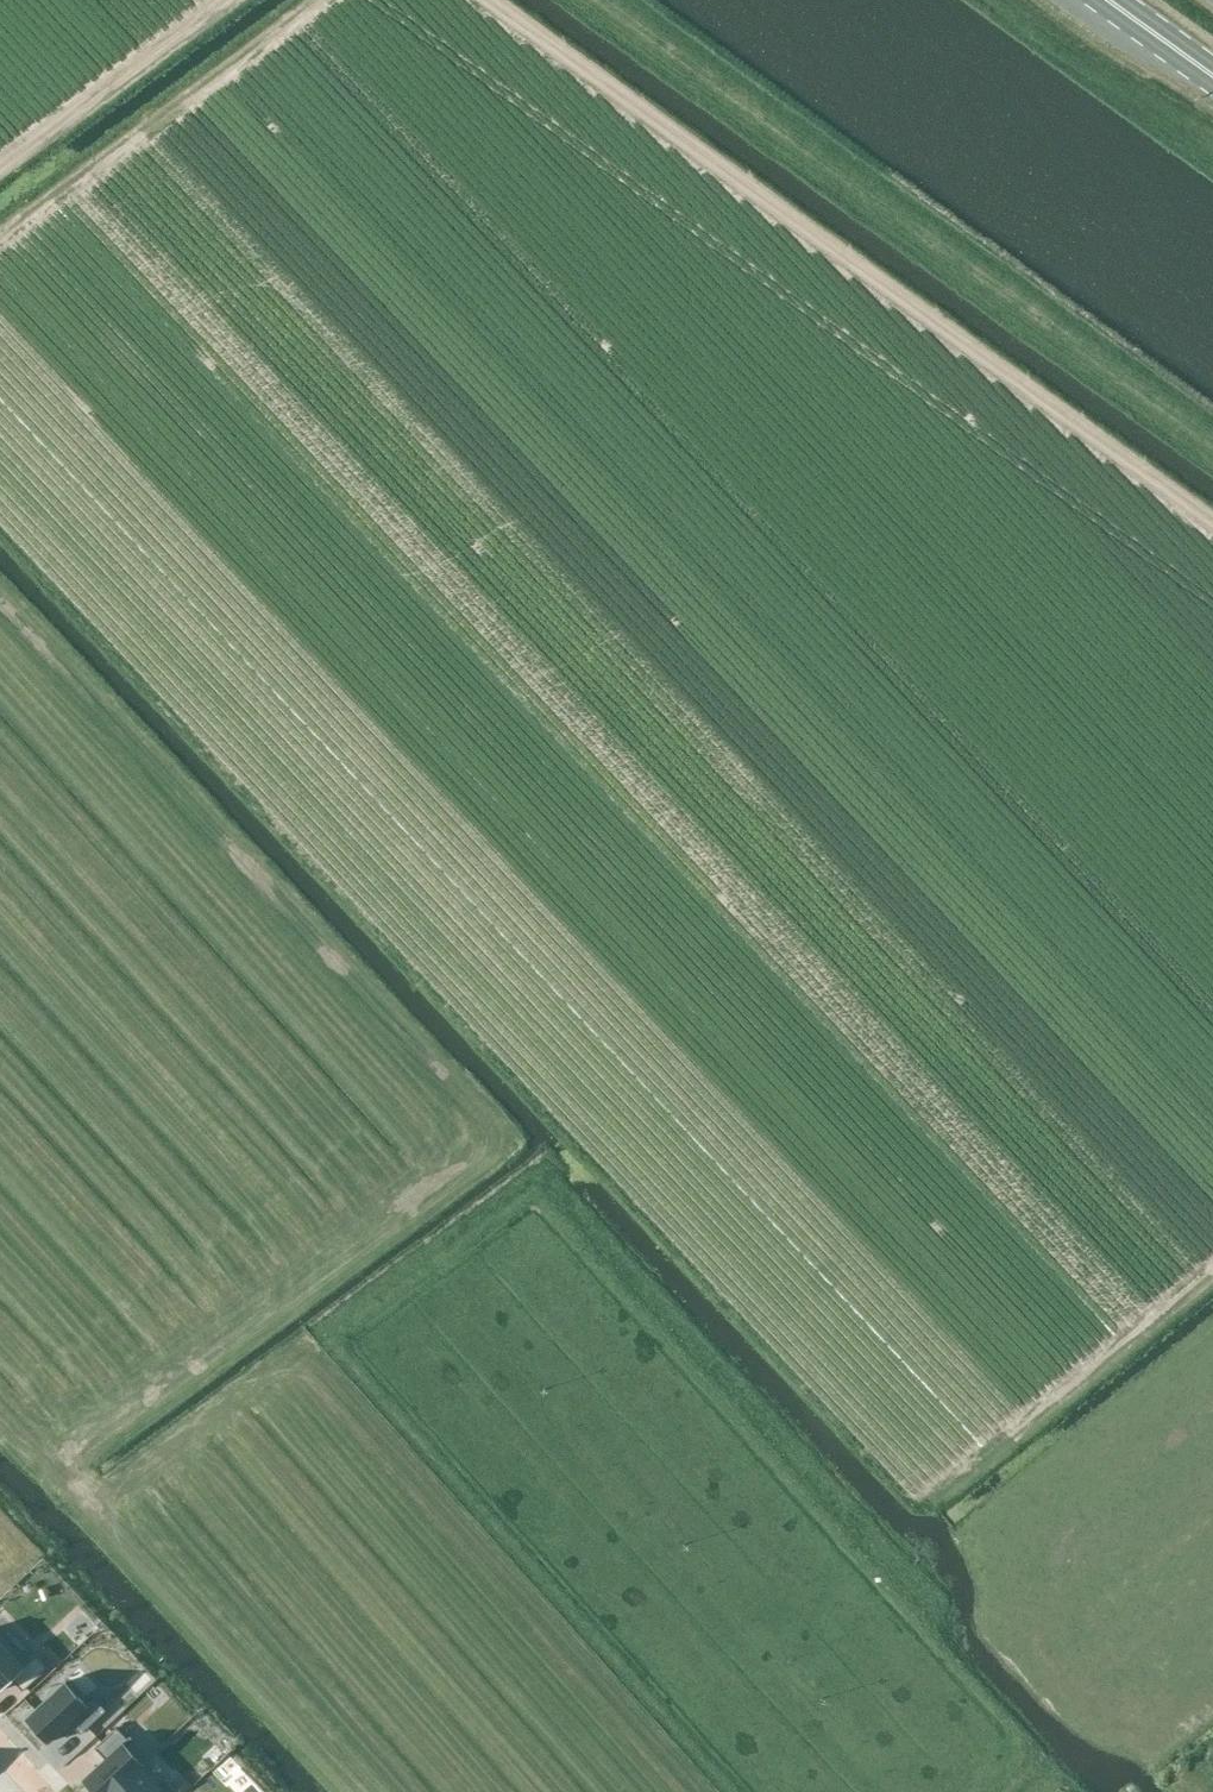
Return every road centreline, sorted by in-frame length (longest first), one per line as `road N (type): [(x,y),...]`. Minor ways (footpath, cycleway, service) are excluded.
road 1 (primary): [(1212,75),(1109,0)]

